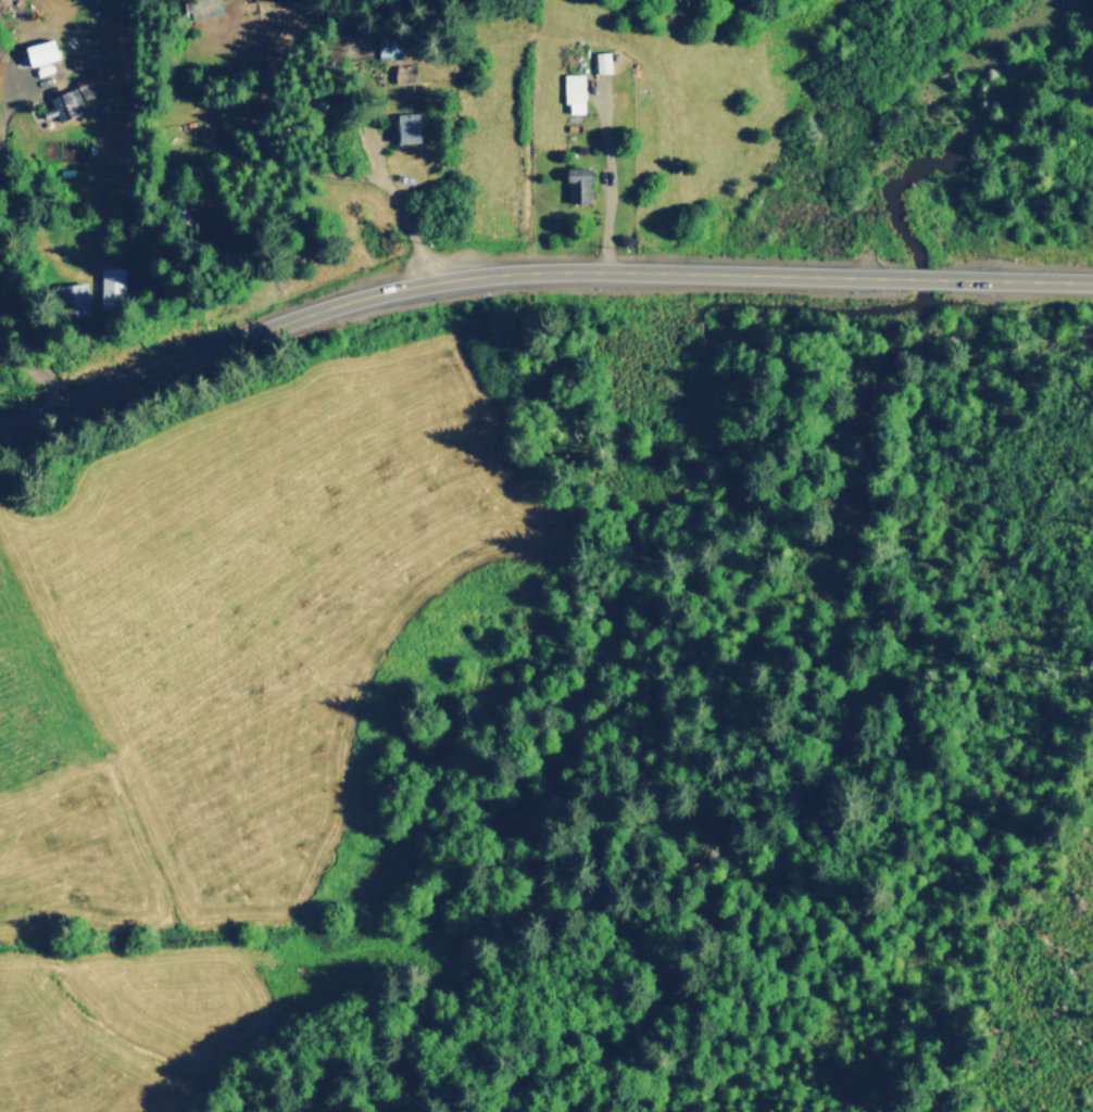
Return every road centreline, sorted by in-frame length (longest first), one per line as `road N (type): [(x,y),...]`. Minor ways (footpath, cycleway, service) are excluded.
road 1 (secondary): [(0,428),(419,276),(1092,281)]

